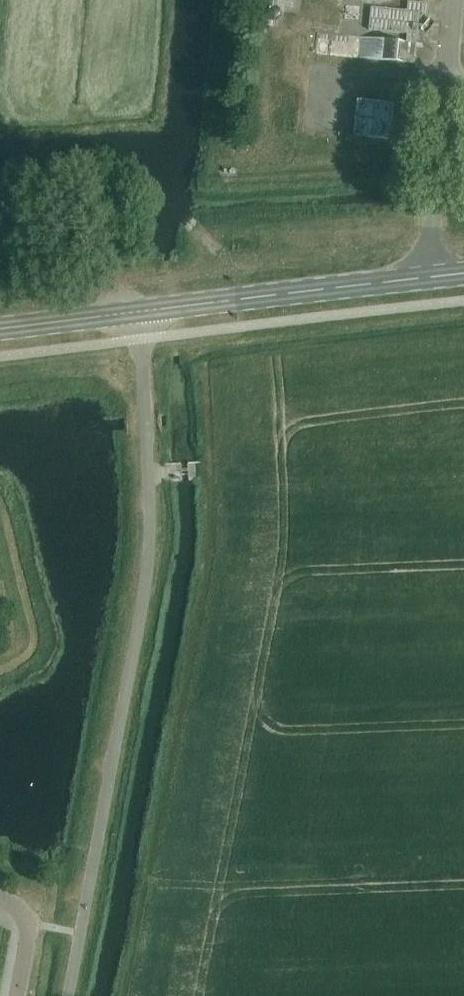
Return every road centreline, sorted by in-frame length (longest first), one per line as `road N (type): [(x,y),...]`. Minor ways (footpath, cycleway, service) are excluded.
road 1 (unclassified): [(68,995),(149,562),(143,339)]
road 2 (tertiary): [(138,311),(463,273)]
road 3 (tertiary): [(0,328),(138,311)]

